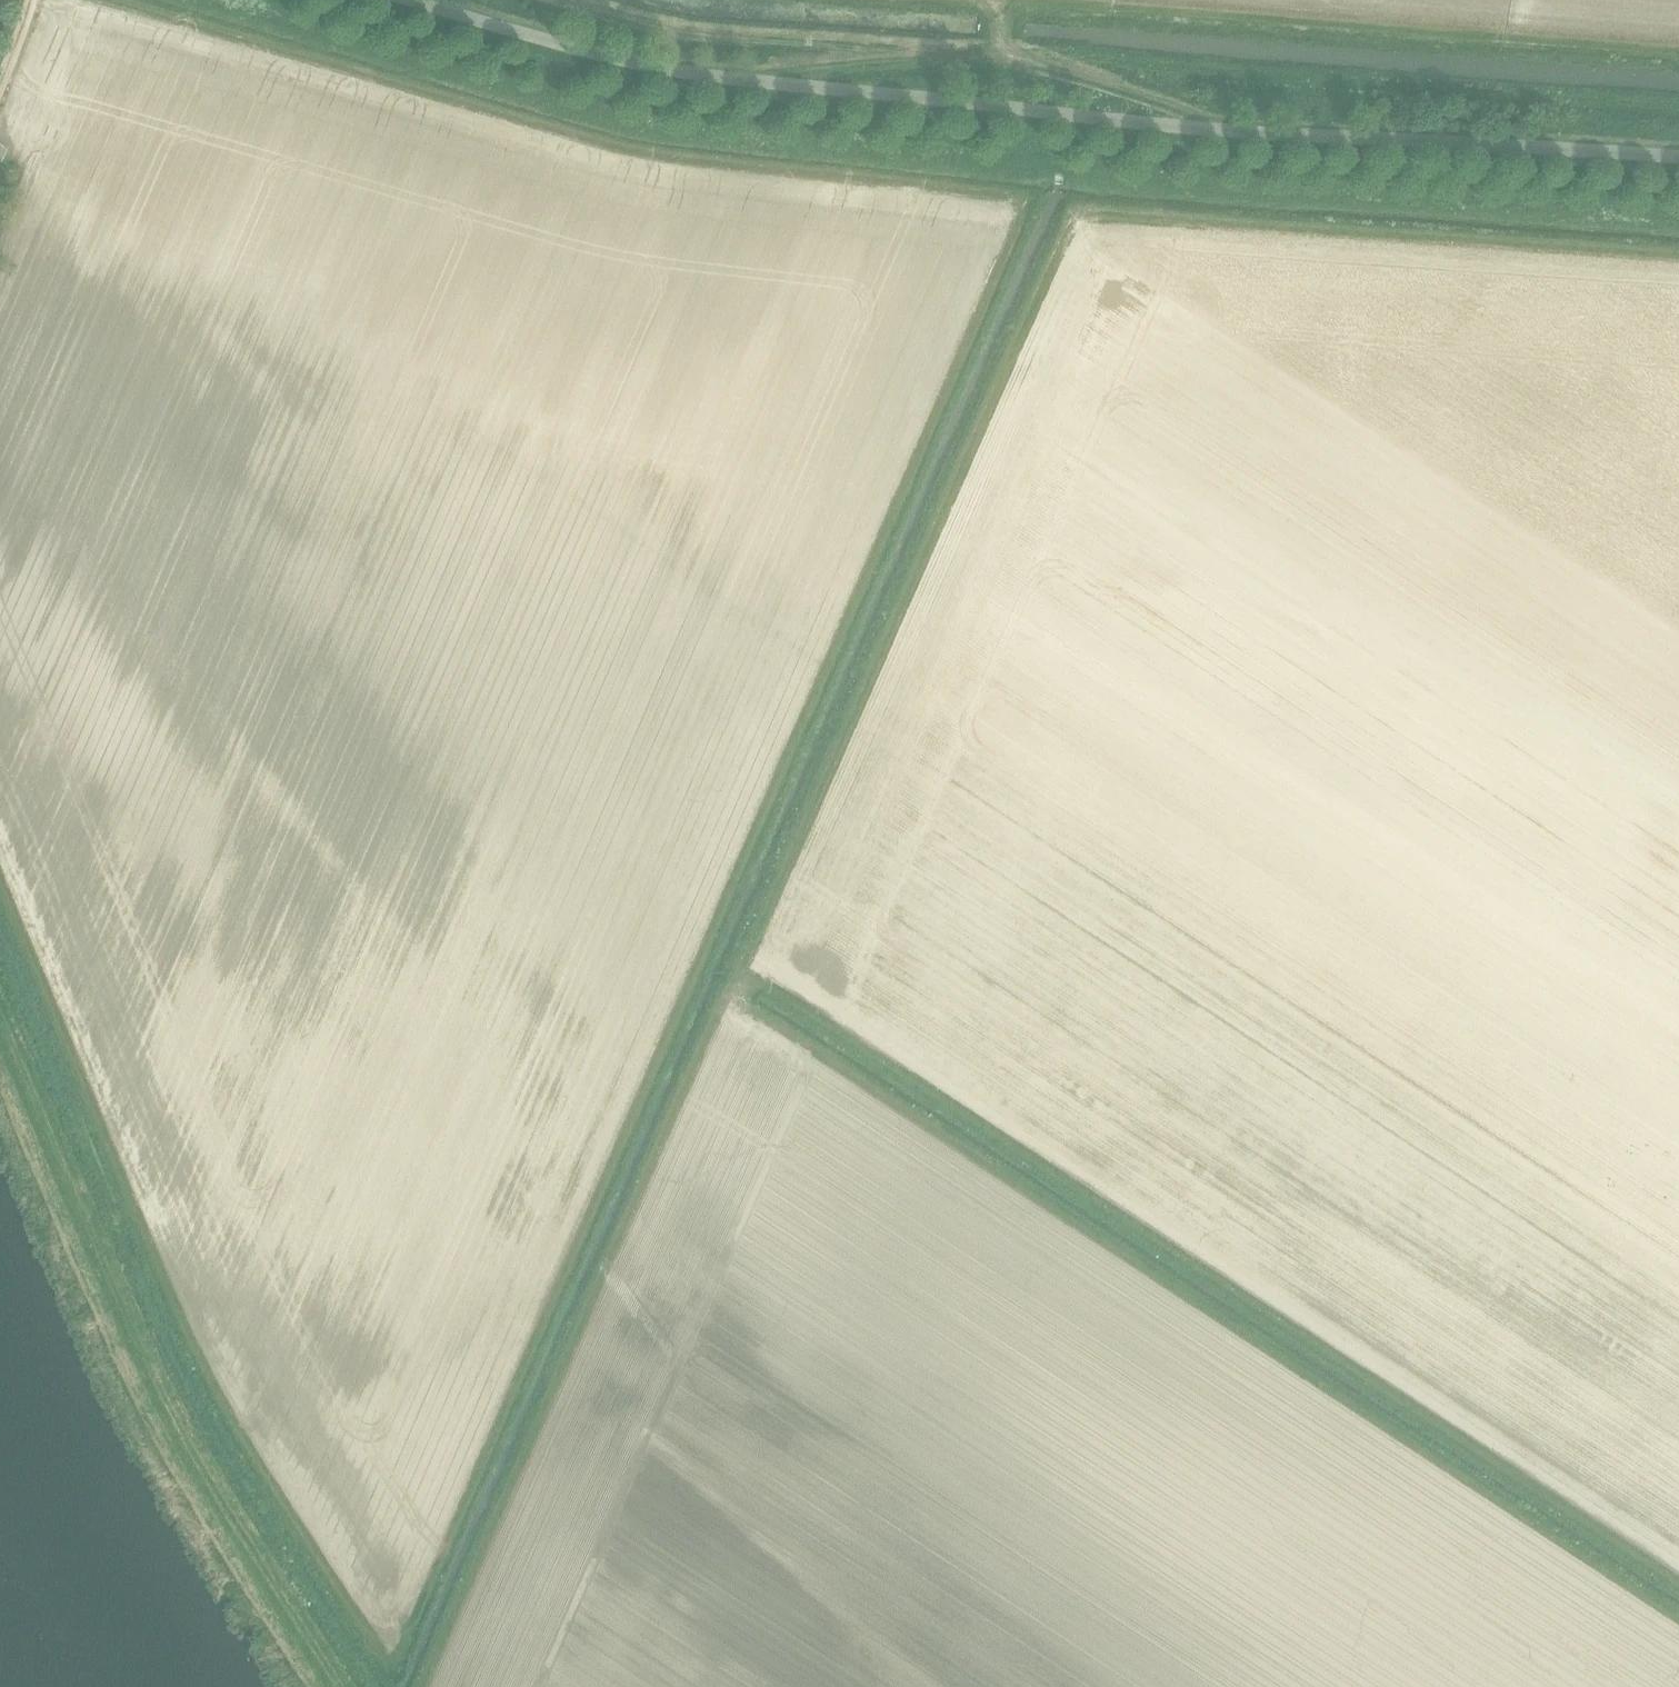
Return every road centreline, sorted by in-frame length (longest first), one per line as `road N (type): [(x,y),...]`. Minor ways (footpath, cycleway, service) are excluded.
road 1 (unclassified): [(1678,158),(1154,124),(799,86),(674,69),(412,0)]

